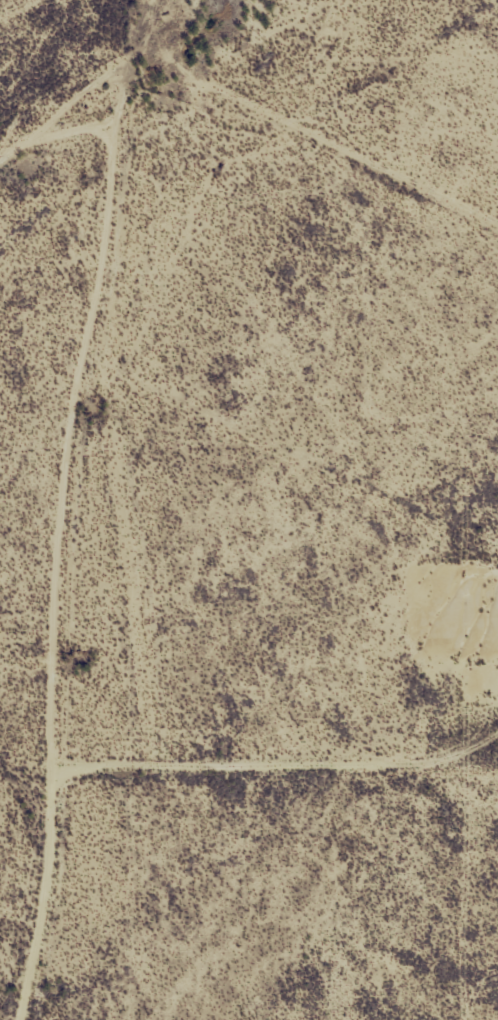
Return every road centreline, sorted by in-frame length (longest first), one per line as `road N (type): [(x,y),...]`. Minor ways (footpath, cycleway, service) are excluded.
road 1 (track): [(84,1019),(88,470),(132,400),(132,171),(152,101),(172,81),(286,96),(377,0)]
road 2 (track): [(132,400),(497,561)]
road 3 (track): [(0,196),(33,181),(132,171)]

